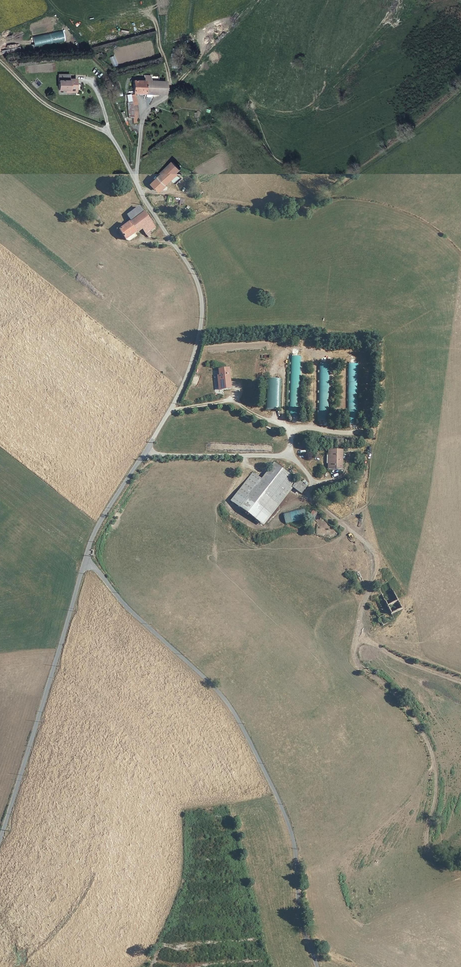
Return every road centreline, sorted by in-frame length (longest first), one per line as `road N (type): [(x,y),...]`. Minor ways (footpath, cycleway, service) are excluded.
road 1 (unclassified): [(318,966),(302,923),(292,834),(242,725),(86,558)]
road 2 (track): [(170,411),(231,400),(285,427),(289,455),(312,480),(311,498),(375,552),(357,632),(402,660),(460,680)]
road 3 (unclassified): [(86,558),(183,385),(202,317),(196,279),(108,131)]
road 4 (unclassified): [(0,841),(86,558)]
road 5 (track): [(357,632),(356,660),(402,701),(434,759),(429,851),(460,868)]
road 6 (track): [(136,180),(142,123),(250,0)]
road 7 (track): [(146,452),(289,455)]
road 8 (track): [(108,131),(51,108),(0,62)]

